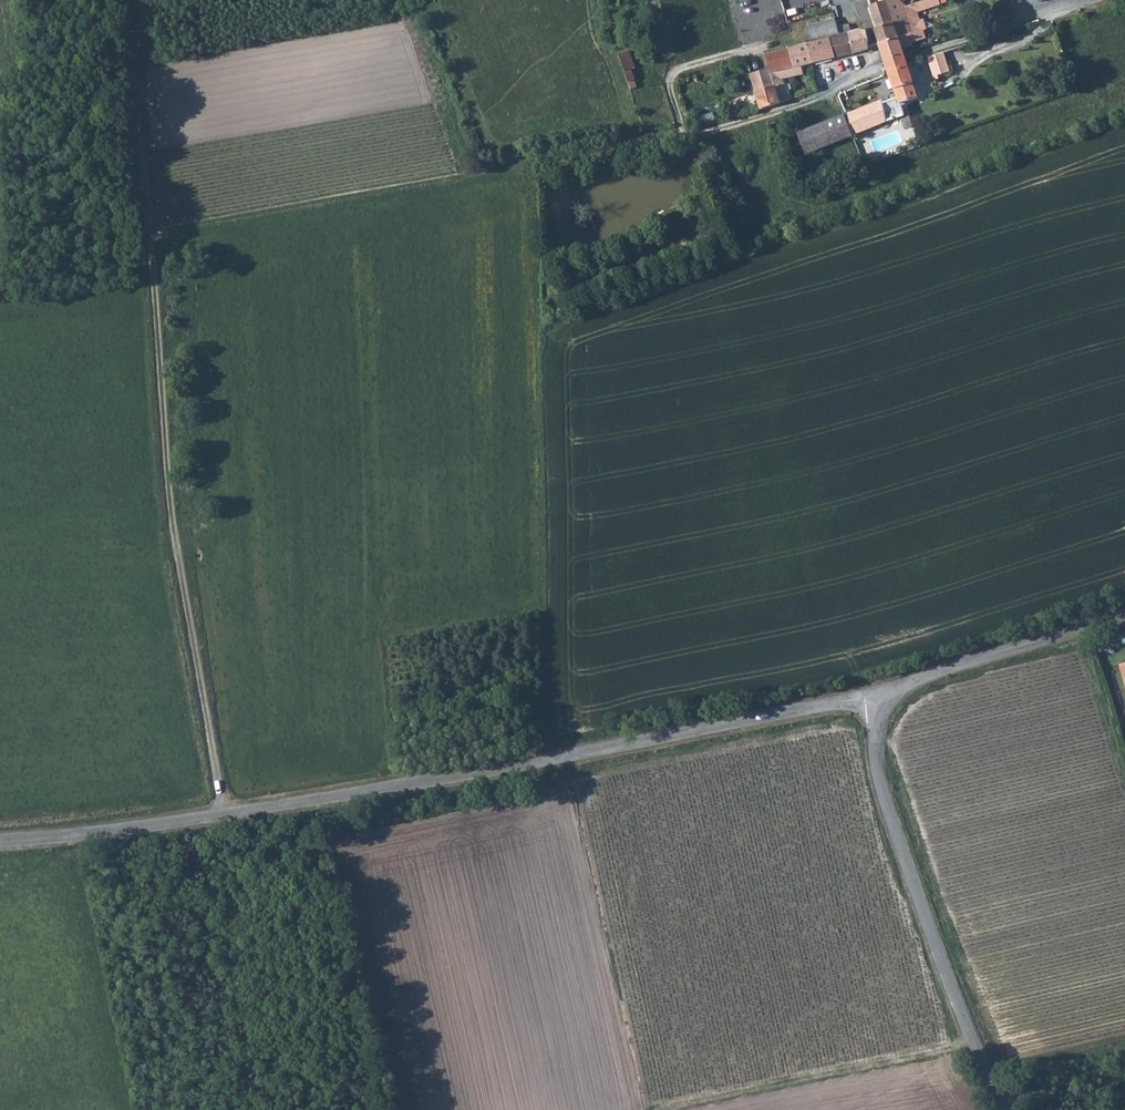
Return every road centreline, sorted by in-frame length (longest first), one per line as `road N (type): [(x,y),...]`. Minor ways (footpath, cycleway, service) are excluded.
road 1 (unclassified): [(0,841),(222,816),(865,698),(884,705)]
road 2 (track): [(130,0),(173,542),(222,816)]
road 3 (track): [(149,232),(684,136),(822,96),(858,76)]
road 4 (unclassified): [(1013,1109),(962,1015),(881,790),(876,748),(884,705)]
road 5 (unclassified): [(884,705),(924,679),(1124,620)]
road 6 (track): [(684,136),(668,79),(674,72),(783,37)]
road 7 (unclassified): [(923,55),(1091,0)]
road 8 (track): [(991,1069),(1124,1042)]

